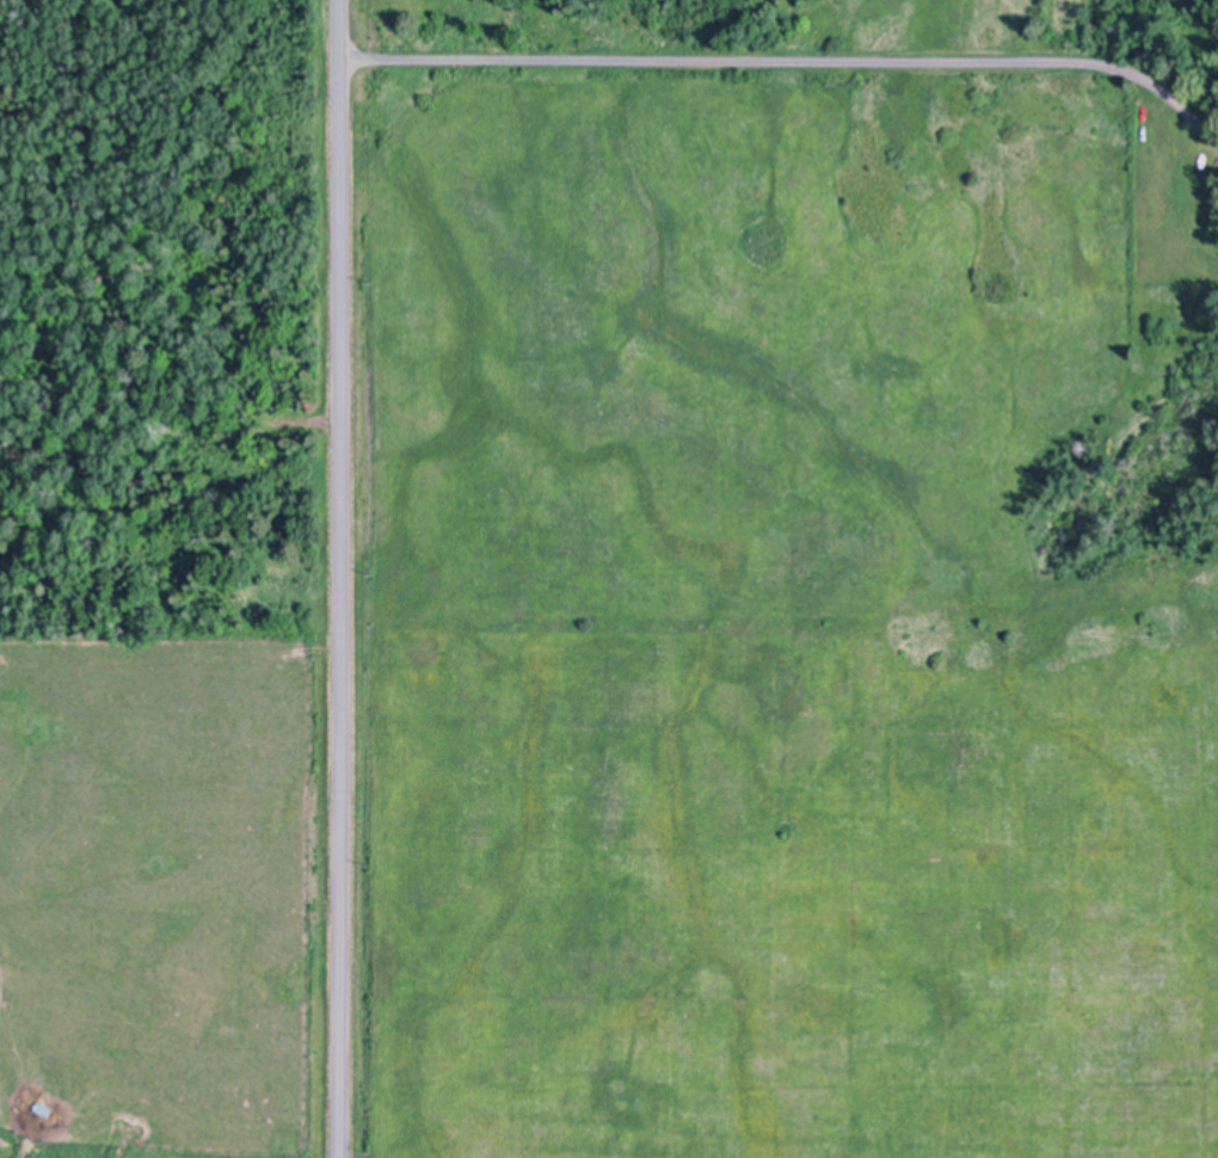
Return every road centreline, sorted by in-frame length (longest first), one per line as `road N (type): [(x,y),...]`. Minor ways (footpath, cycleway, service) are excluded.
road 1 (residential): [(339,0),(338,1157)]

